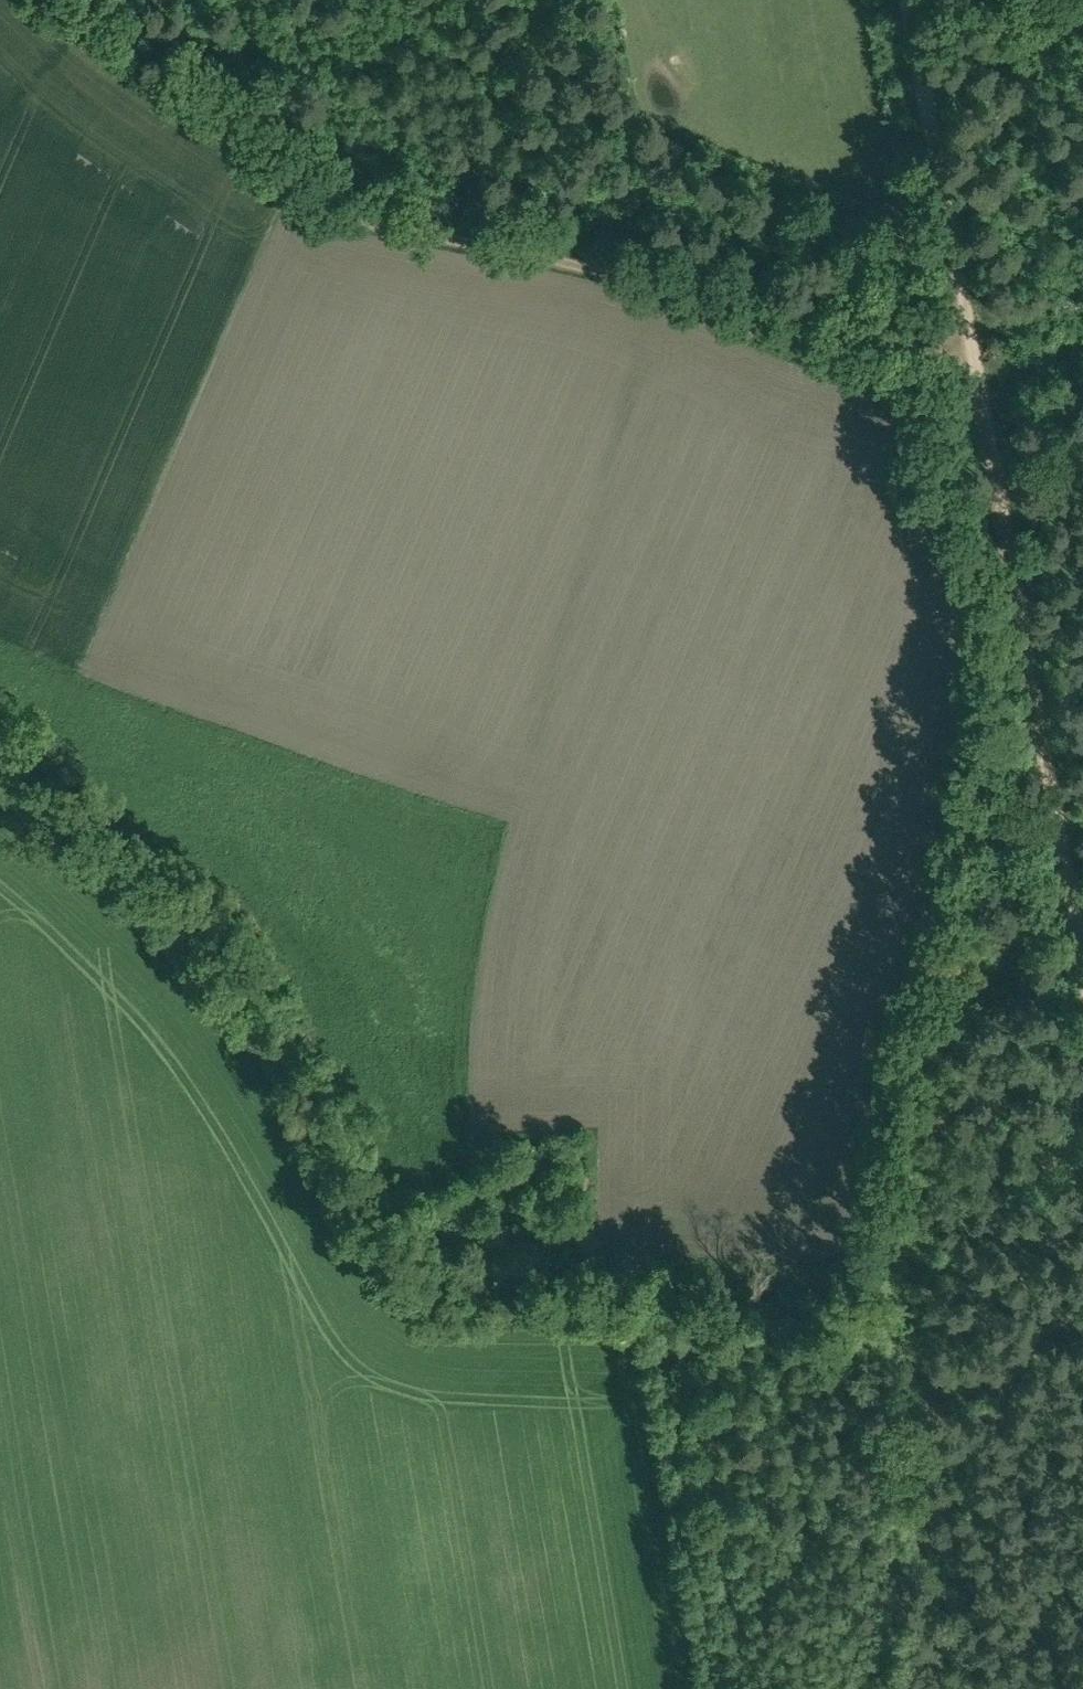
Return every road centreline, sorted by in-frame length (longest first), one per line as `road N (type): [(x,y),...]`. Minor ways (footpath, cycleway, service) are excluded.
road 1 (track): [(79,0),(299,183),(974,344)]
road 2 (track): [(912,0),(1082,941)]

